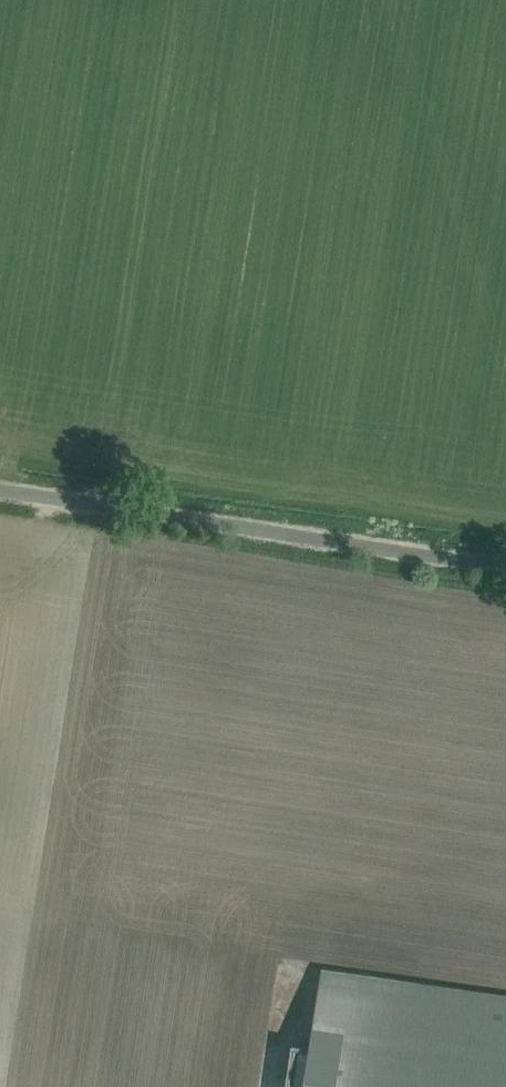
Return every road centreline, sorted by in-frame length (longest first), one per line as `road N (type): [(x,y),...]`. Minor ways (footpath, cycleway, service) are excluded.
road 1 (unclassified): [(0,488),(505,562)]

